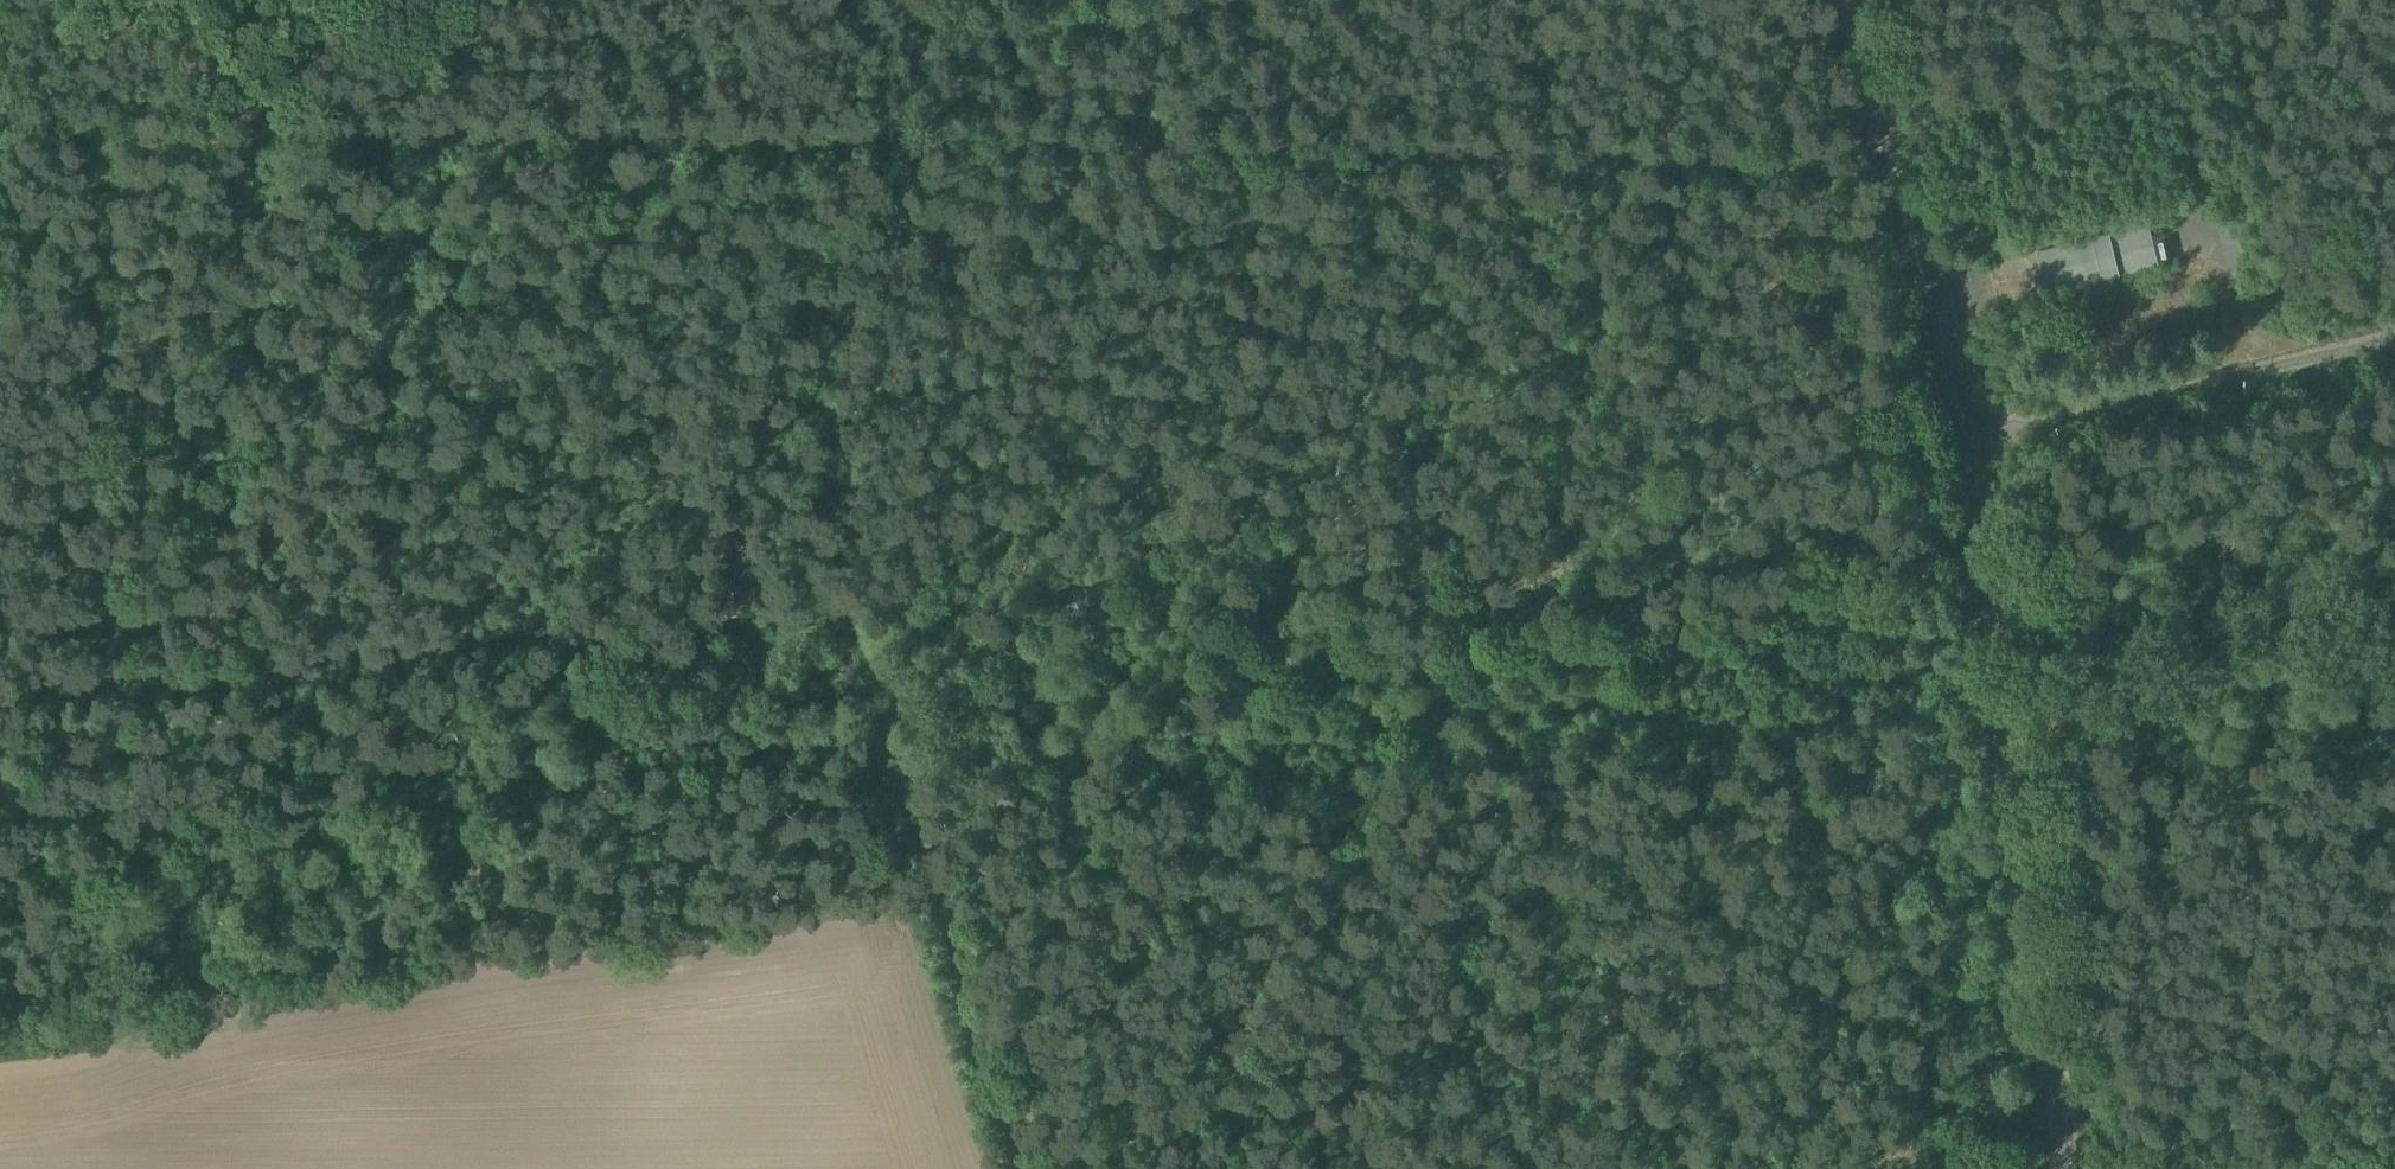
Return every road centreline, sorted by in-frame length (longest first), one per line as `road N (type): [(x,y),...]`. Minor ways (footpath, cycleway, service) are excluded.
road 1 (unclassified): [(2067,1168),(1966,451)]
road 2 (unclassified): [(1966,451),(1936,237),(1858,0)]
road 3 (unclassified): [(2394,351),(1966,451)]

